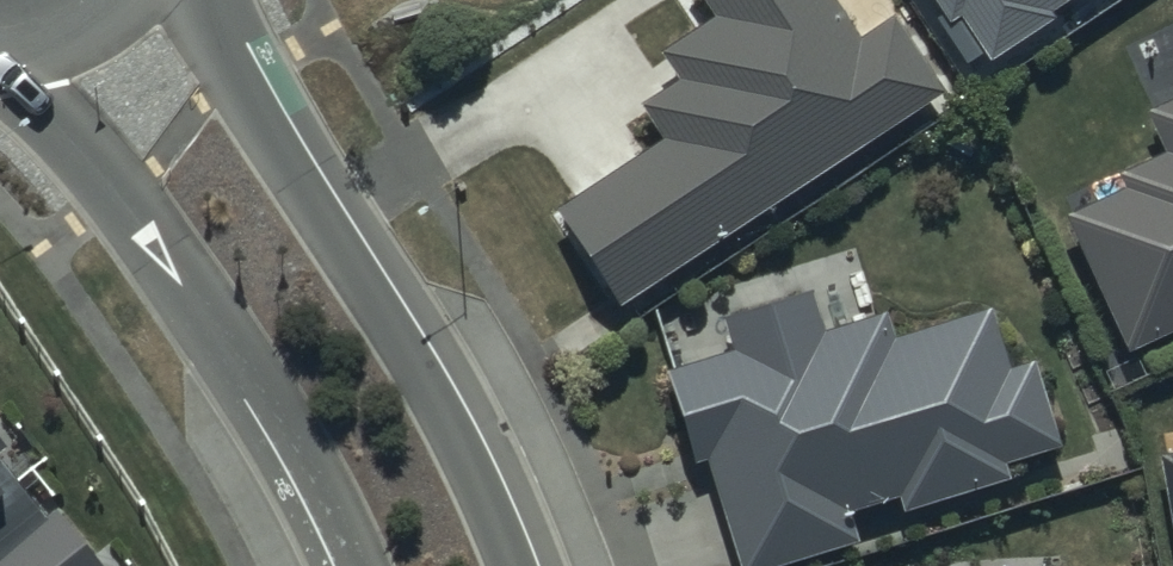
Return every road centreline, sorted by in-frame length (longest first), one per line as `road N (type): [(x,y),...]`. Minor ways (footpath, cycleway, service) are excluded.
road 1 (residential): [(189,0),(444,418),(513,565)]
road 2 (residential): [(364,565),(316,465),(241,358),(123,197),(0,57)]

